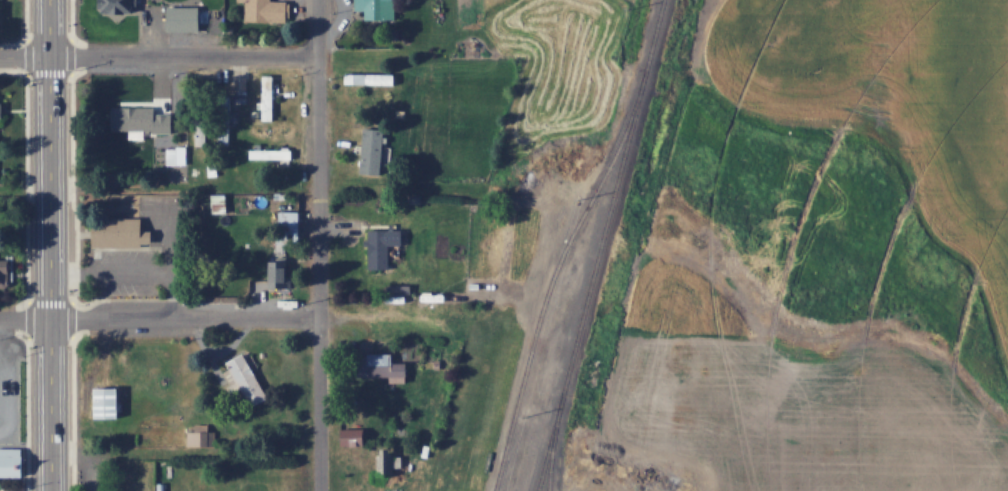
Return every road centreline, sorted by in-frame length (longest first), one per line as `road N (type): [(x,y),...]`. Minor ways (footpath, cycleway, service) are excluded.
road 1 (primary): [(53,490),(51,0)]
road 2 (residential): [(322,490),(322,0)]
road 3 (residential): [(323,57),(0,58)]
road 4 (residential): [(0,317),(322,312)]

